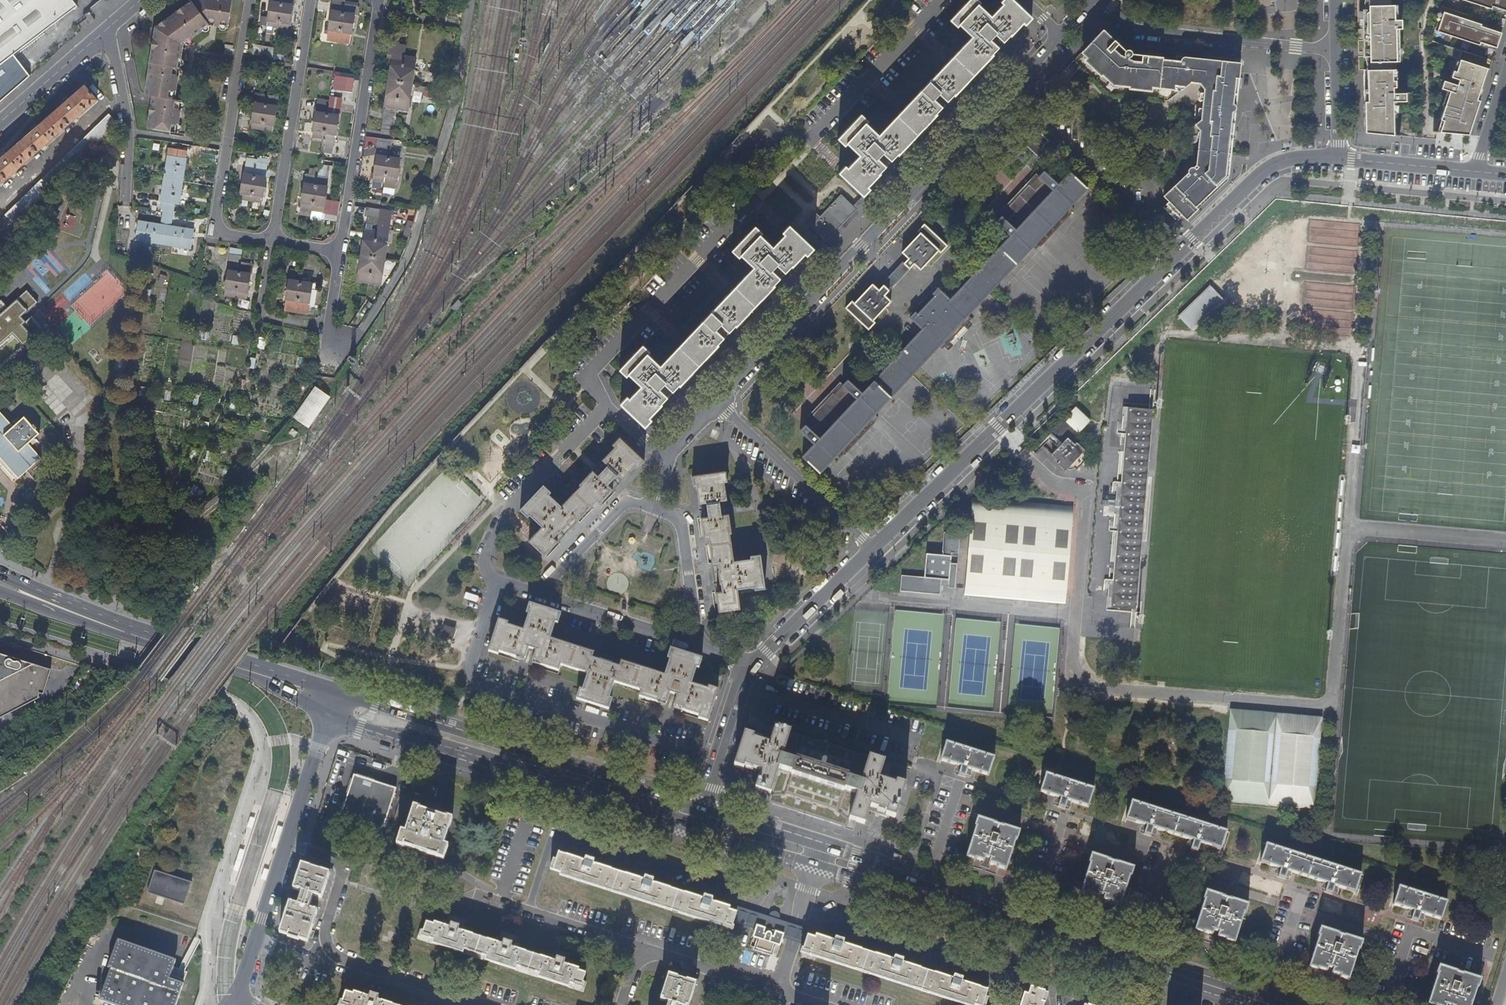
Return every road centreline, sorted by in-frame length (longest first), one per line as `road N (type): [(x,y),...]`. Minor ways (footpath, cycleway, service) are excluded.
road 1 (primary): [(1300,1004),(703,805)]
road 2 (primary): [(695,831),(1240,1004)]
road 3 (tertiary): [(1183,252),(872,553)]
road 4 (residential): [(713,402),(1013,92)]
road 5 (residential): [(330,338),(339,347),(358,336),(412,248),(454,109),(471,0)]
road 6 (primary): [(329,715),(695,831)]
road 7 (primary): [(703,805),(337,691)]
road 8 (residential): [(718,760),(474,680),(470,664),(496,582)]
road 9 (residential): [(329,715),(234,995)]
road 10 (residential): [(249,0),(214,223),(221,233),(271,241)]
road 11 (residential): [(1338,53),(1138,29),(1098,0)]
road 12 (residential): [(340,251),(378,6)]
road 13 (residential): [(271,241),(311,0)]
road 14 (residential): [(1013,92),(1183,252)]
road 15 (residential): [(607,405),(512,504),(485,557),(496,582)]
road 16 (residential): [(713,402),(872,553)]
road 17 (tertiary): [(1337,160),(1290,160),(1270,170),(1183,252)]
road 18 (residential): [(108,29),(129,125),(126,203)]
road 19 (residential): [(538,596),(700,650)]
road 20 (primary): [(150,641),(0,572)]
road 21 (tertiary): [(872,553),(753,667)]
road 22 (residential): [(655,510),(682,519),(700,650)]
road 23 (primary): [(0,590),(150,641)]
road 24 (residential): [(538,596),(629,502),(655,510)]
road 25 (residential): [(0,122),(108,29)]
road 26 (tertiary): [(1476,171),(1337,160)]
road 27 (residential): [(655,510),(670,467),(661,456),(713,402)]
road 28 (residential): [(1013,92),(1094,0)]

